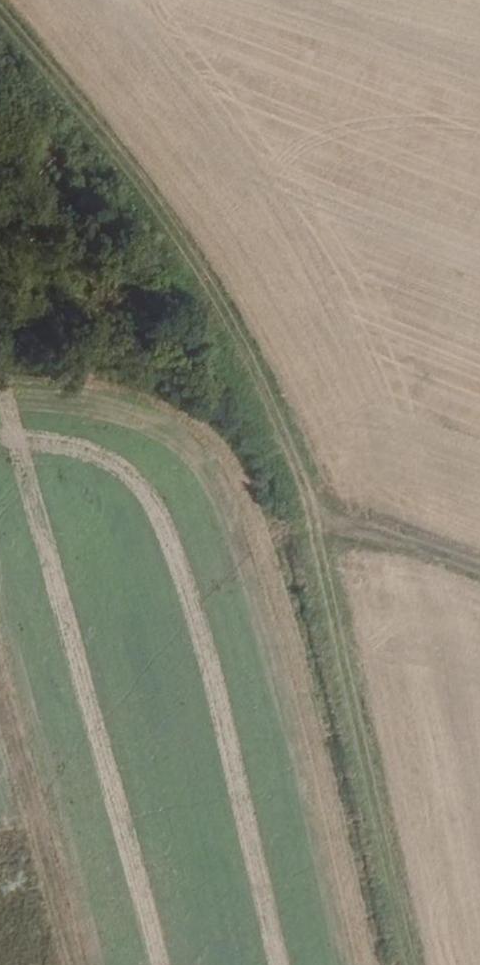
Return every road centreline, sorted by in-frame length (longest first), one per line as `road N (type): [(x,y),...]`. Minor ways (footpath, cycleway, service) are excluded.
road 1 (track): [(0,665),(79,964)]

